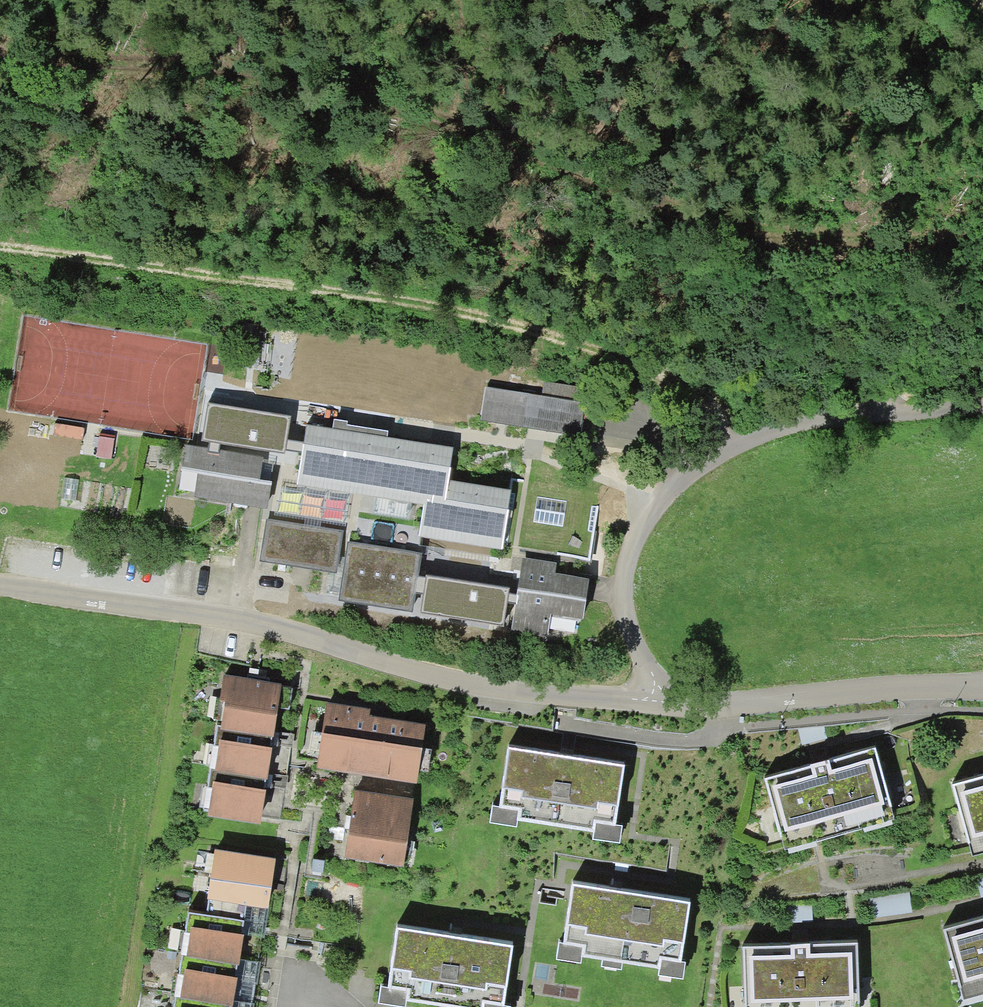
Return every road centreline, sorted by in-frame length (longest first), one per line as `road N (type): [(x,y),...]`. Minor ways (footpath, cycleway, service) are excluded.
road 1 (track): [(744,444),(647,368),(501,312),(250,248),(56,261),(0,254)]
road 2 (unclassified): [(657,704),(456,683),(225,621),(0,589)]
road 3 (unclassified): [(657,704),(624,605),(628,559),(648,518),(693,473),(744,444),(884,415),(982,405)]
road 4 (residential): [(982,684),(657,704)]

